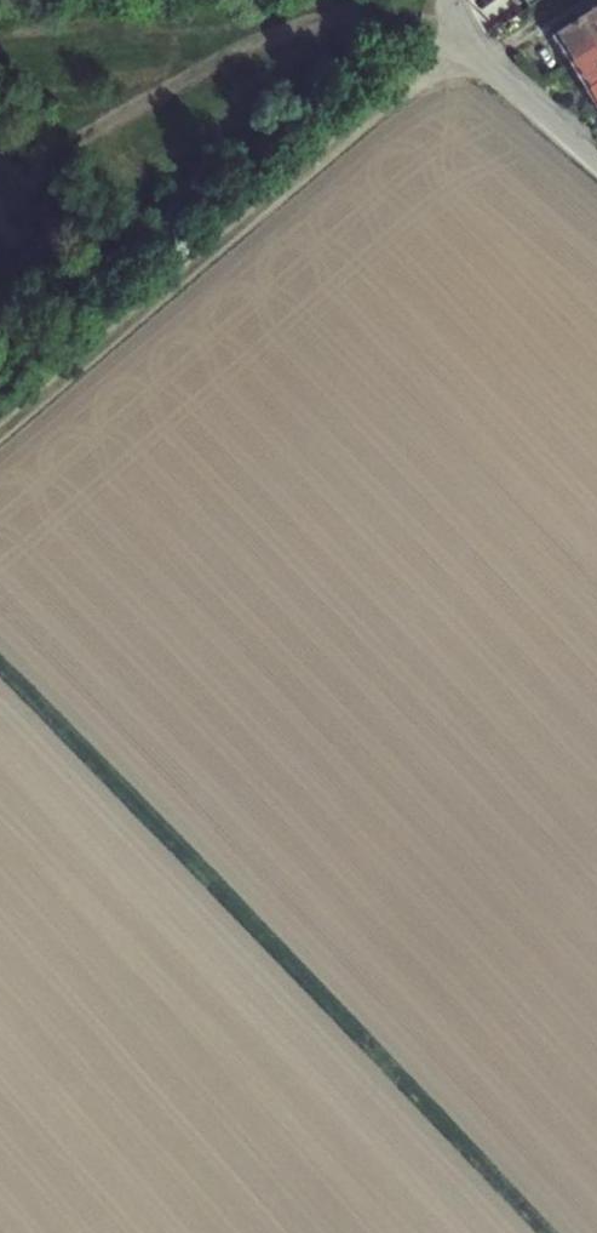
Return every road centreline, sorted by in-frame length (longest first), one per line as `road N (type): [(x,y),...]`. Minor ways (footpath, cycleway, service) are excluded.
road 1 (residential): [(596,160),(491,68),(468,41),(451,0)]

